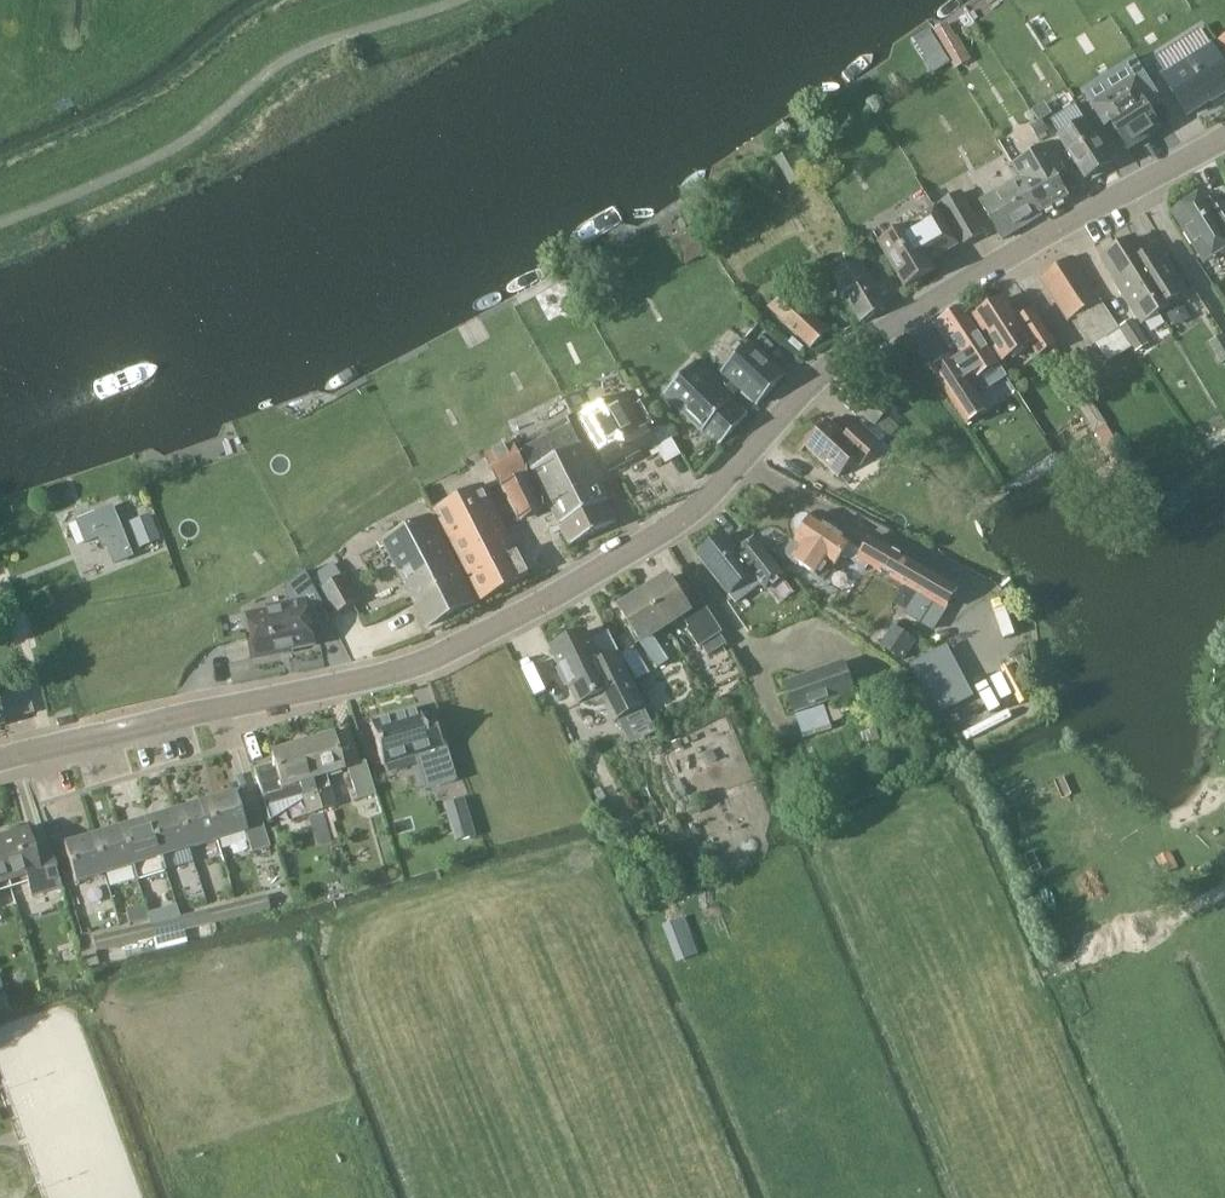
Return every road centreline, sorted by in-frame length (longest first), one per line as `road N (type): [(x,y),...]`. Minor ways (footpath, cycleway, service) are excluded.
road 1 (tertiary): [(0,758),(434,657),(691,510),(805,387),(856,344),(1224,136)]

